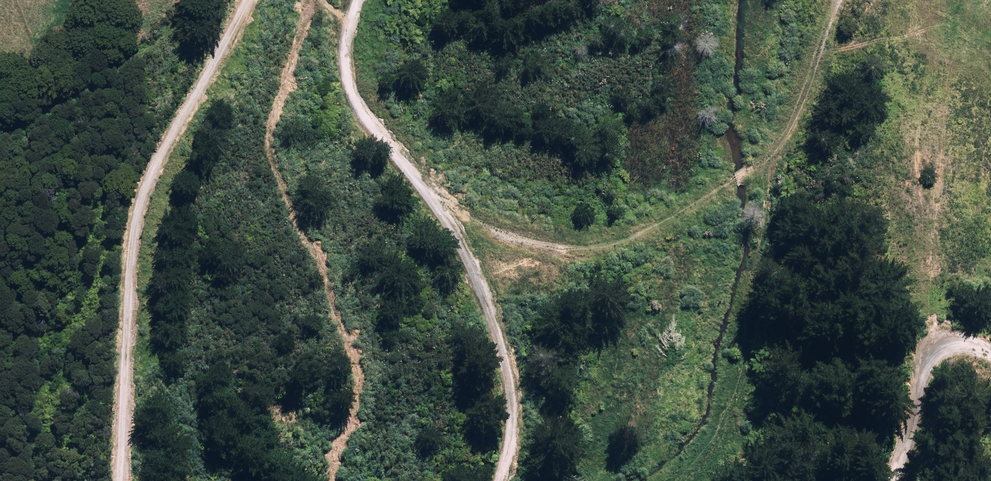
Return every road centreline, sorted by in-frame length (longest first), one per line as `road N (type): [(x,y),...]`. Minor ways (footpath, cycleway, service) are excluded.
road 1 (track): [(356,0),(344,45),(345,76),(366,121),(435,205),(498,334),(512,402),(500,480)]
road 2 (track): [(249,0),(139,206),(119,480)]
road 3 (track): [(896,480),(927,363),(949,345),(990,354)]

